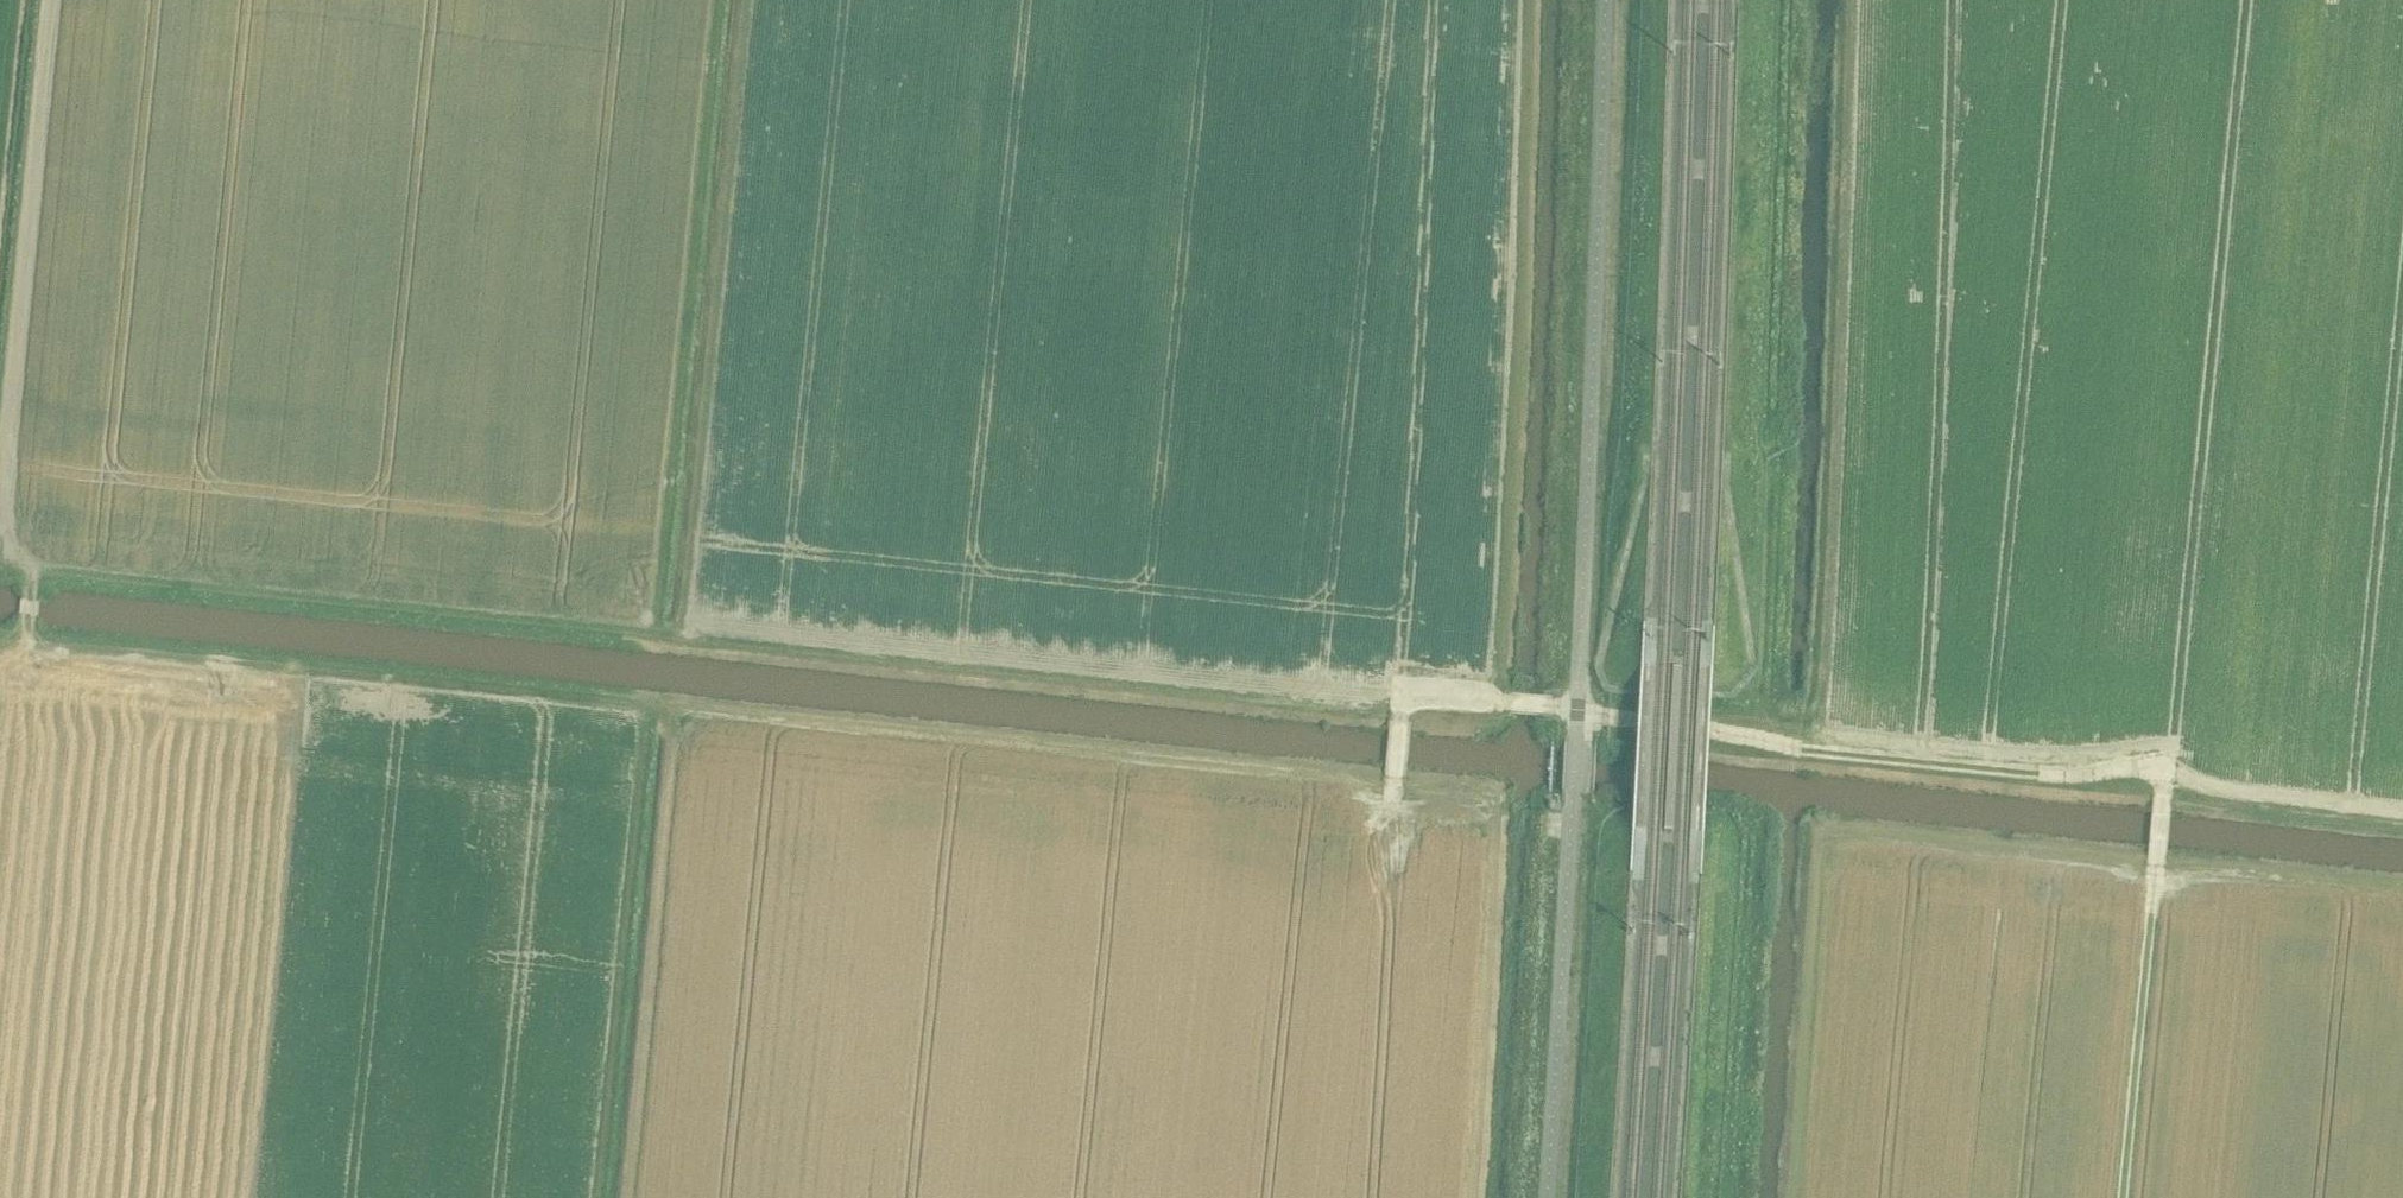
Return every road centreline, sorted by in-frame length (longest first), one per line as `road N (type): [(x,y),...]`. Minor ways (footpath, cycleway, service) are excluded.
road 1 (track): [(2128,1197),(2165,781),(2147,773),(2039,778),(1802,751),(1549,709),(1437,701),(1405,711),(1396,781),(1379,799),(1334,786),(41,647),(30,645),(30,623)]
road 2 (track): [(1757,739),(1771,630),(1791,0)]

